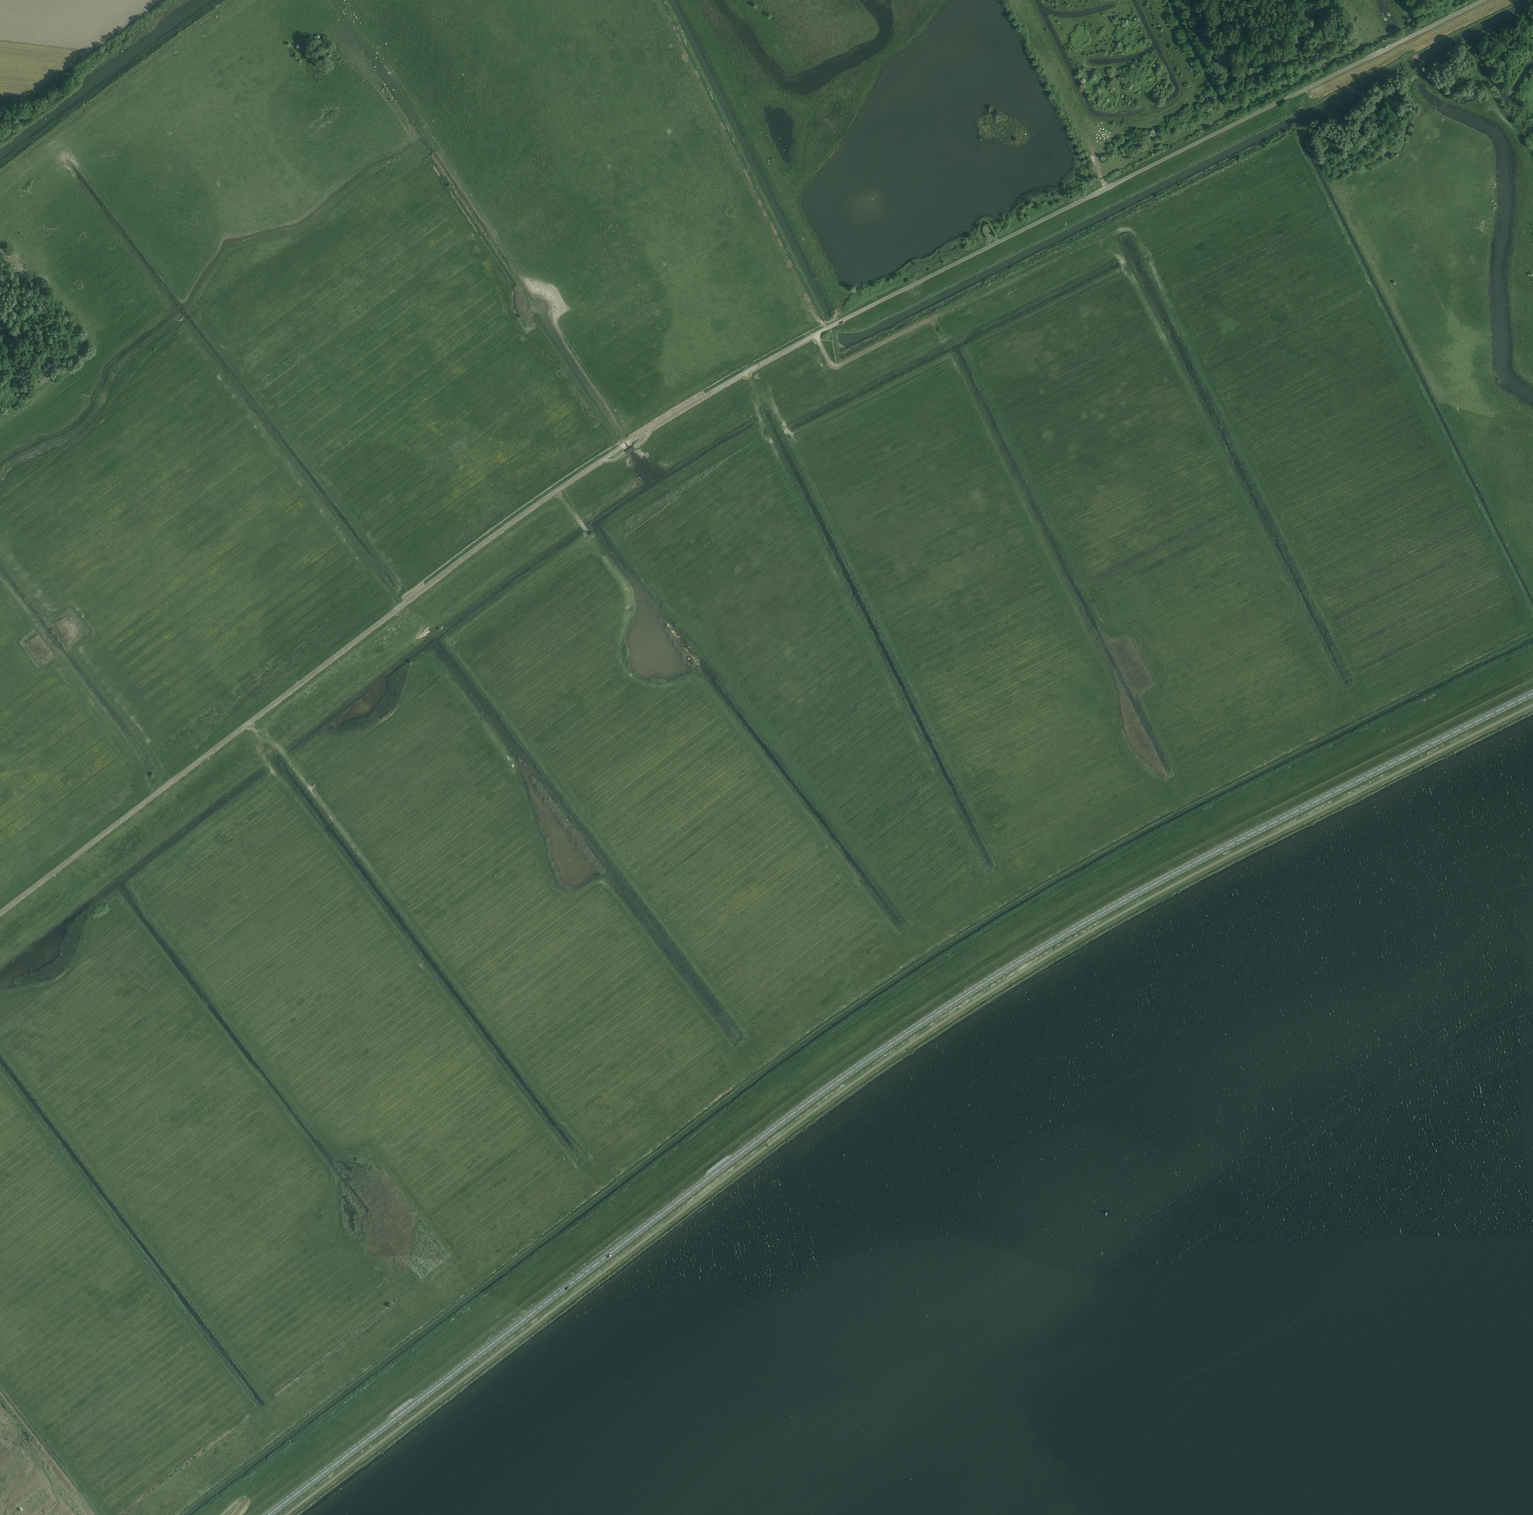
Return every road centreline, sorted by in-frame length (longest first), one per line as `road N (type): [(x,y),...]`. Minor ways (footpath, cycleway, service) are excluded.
road 1 (unclassified): [(0,914),(462,559),(651,429),(958,260),(1481,0)]
road 2 (primary): [(268,1514),(922,1022),(1150,887),(1532,690)]

